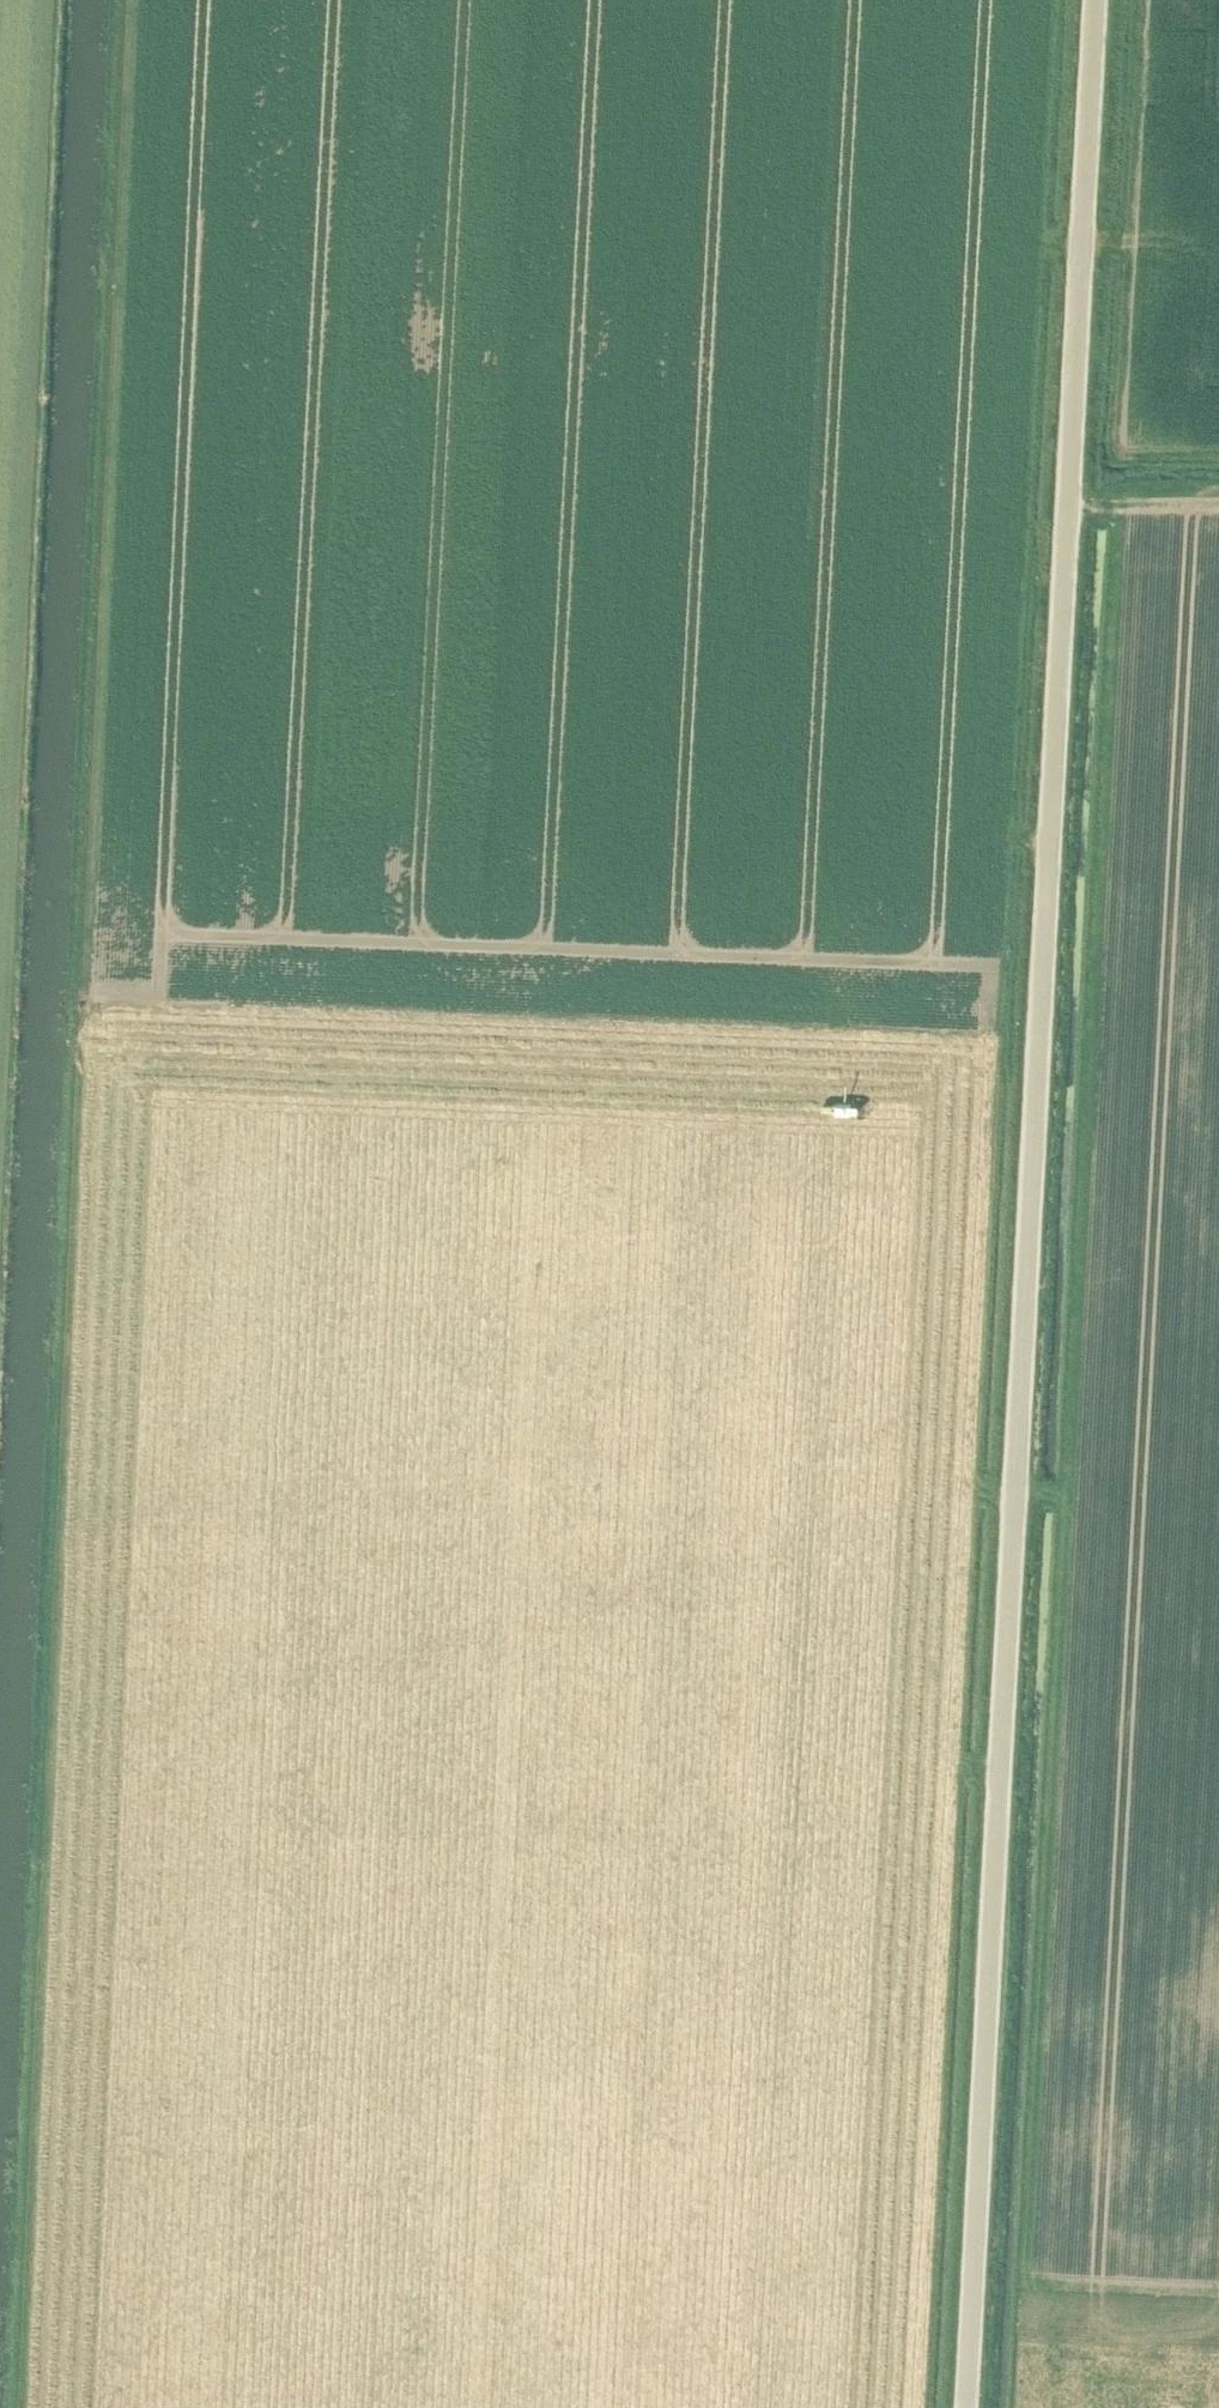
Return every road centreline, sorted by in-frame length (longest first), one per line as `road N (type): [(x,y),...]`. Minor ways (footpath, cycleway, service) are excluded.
road 1 (unclassified): [(966,2407),(1110,0)]

